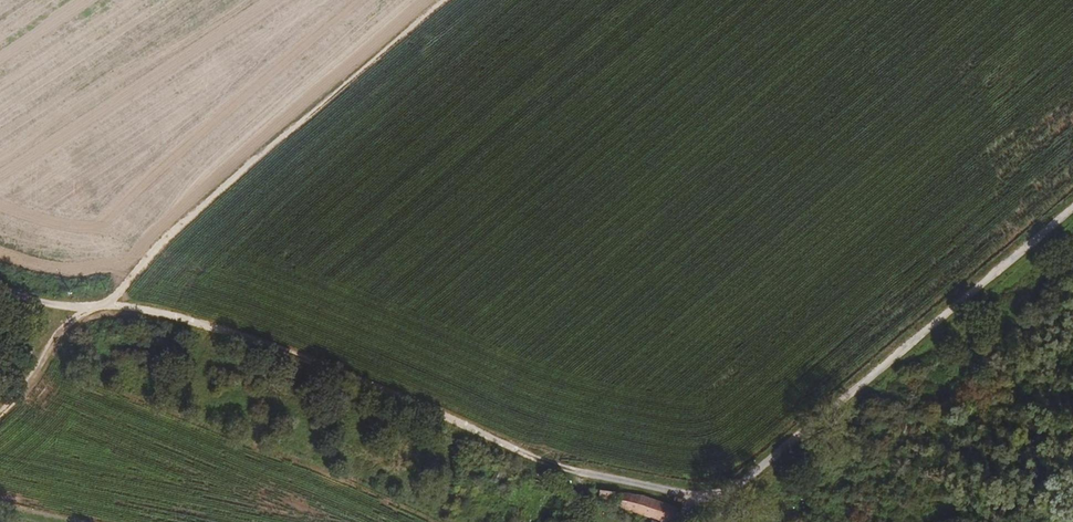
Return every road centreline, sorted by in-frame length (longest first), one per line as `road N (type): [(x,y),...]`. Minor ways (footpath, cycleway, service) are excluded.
road 1 (track): [(0,289),(25,299),(161,314),(553,467),(680,495),(733,490),(921,330)]
road 2 (track): [(446,0),(69,326),(0,412)]
road 3 (unclassified): [(921,330),(1072,203)]

